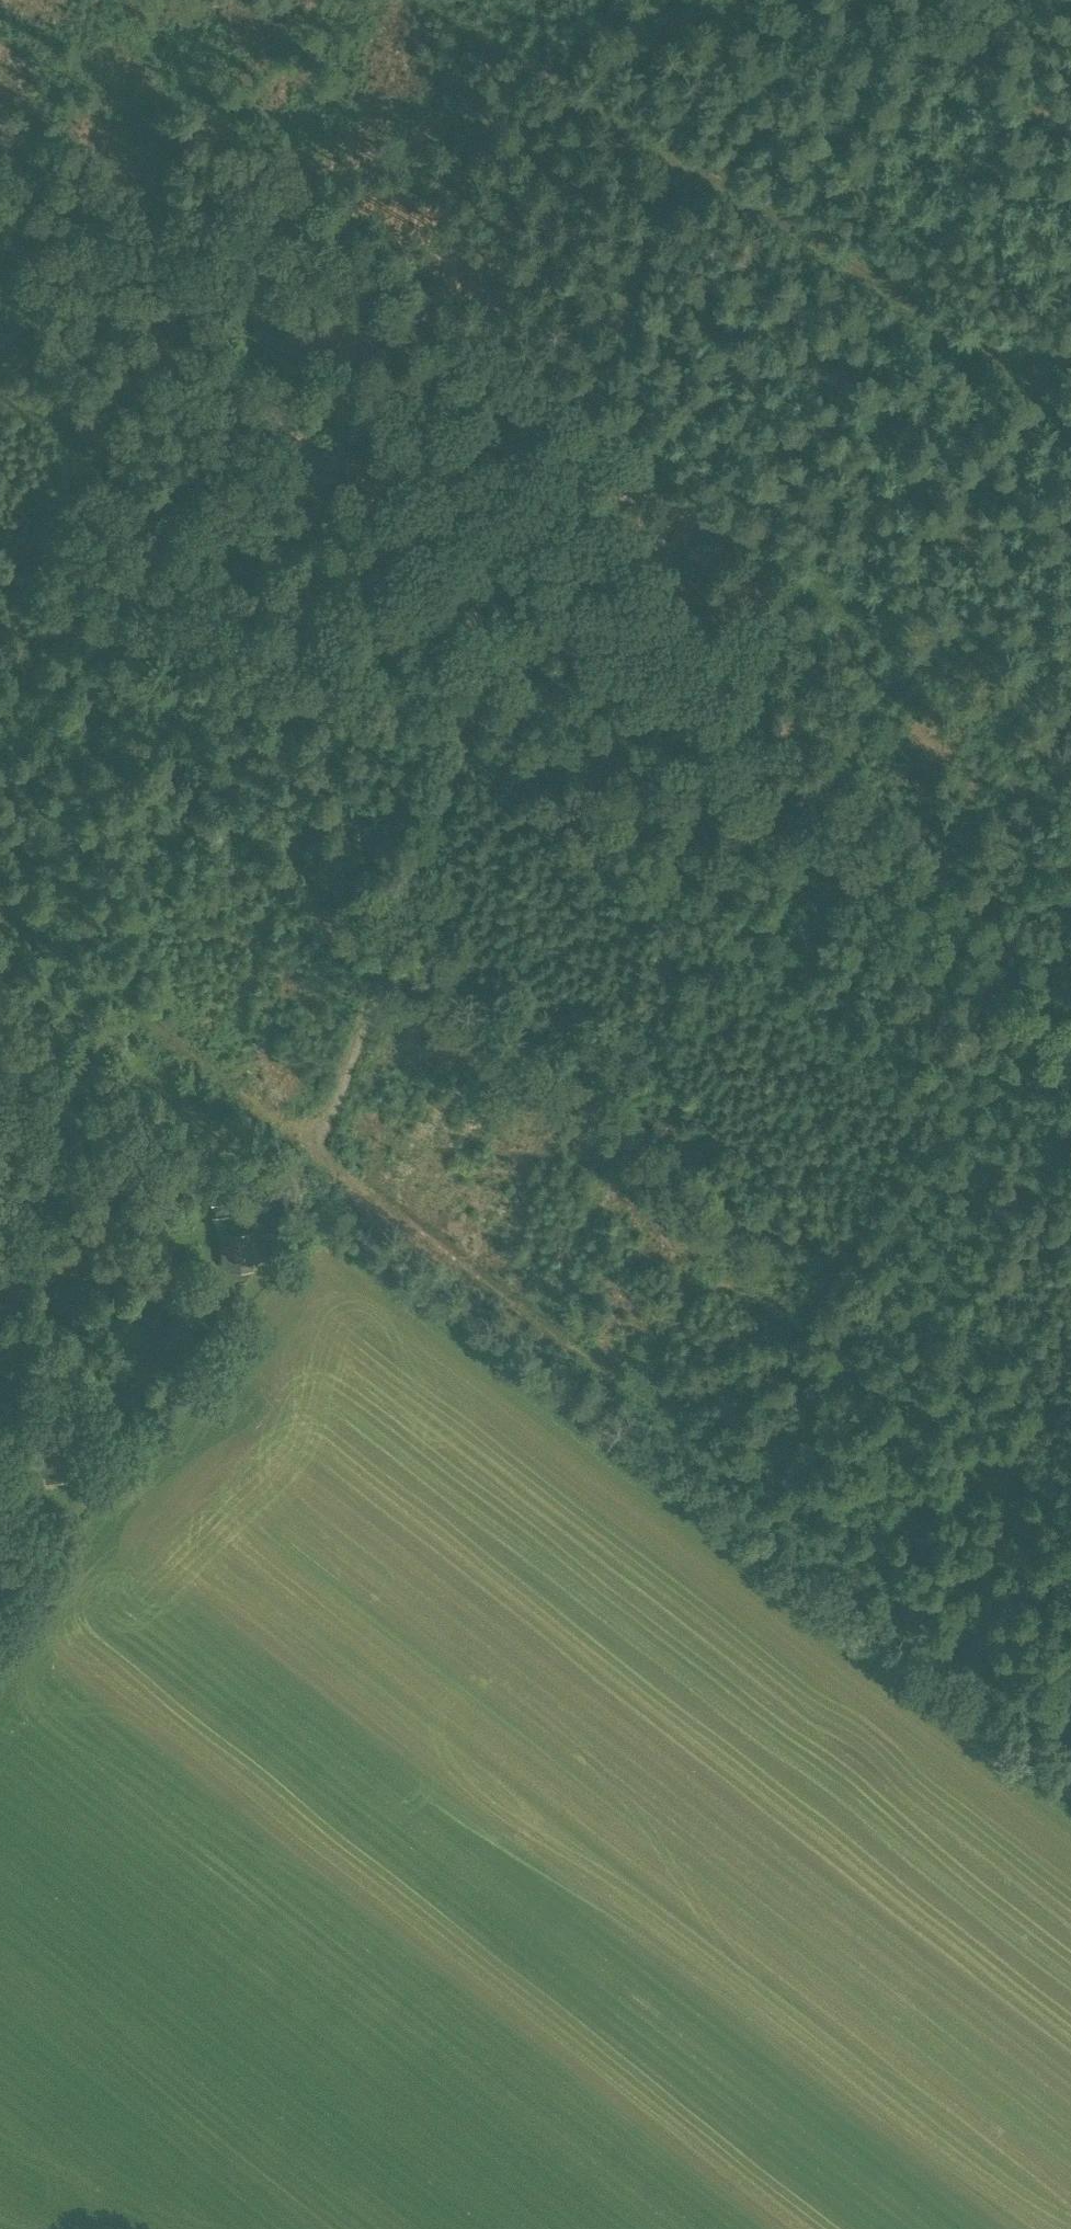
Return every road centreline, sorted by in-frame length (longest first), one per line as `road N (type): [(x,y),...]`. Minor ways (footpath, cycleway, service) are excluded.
road 1 (track): [(677,169),(434,878),(316,1152)]
road 2 (track): [(1070,415),(677,169)]
road 3 (track): [(677,169),(739,0)]

